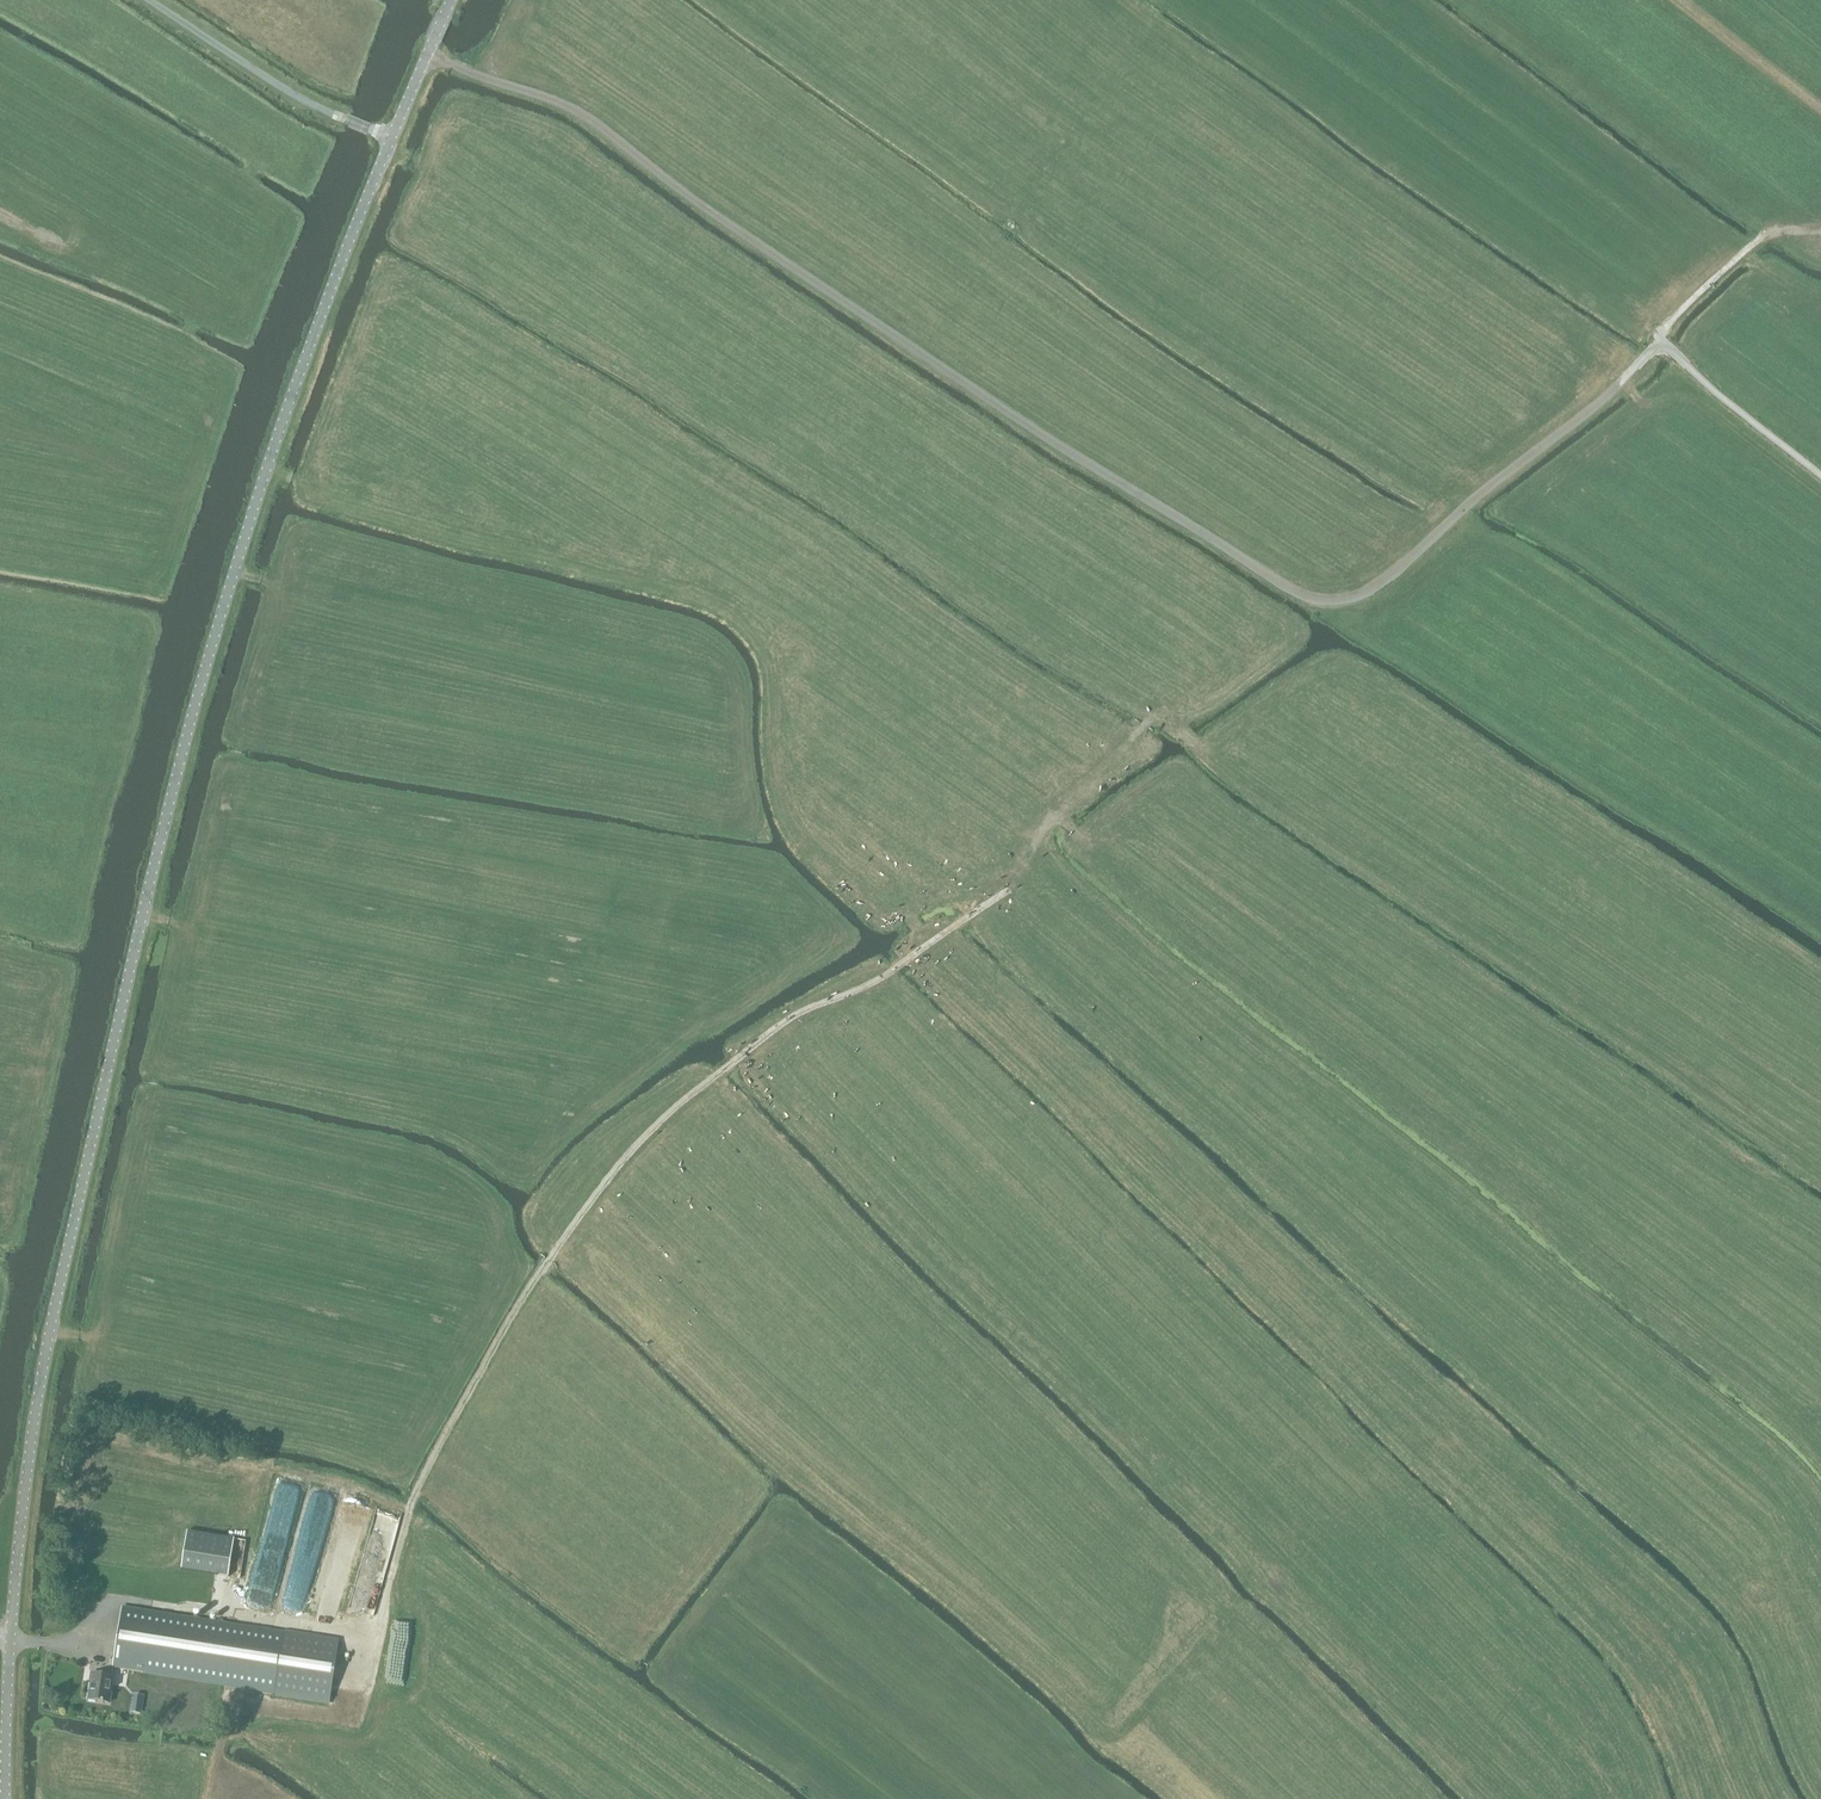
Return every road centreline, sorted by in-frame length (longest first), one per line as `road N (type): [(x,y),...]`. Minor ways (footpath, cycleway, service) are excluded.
road 1 (unclassified): [(5,1798),(37,1396),(157,846),(242,542),(294,389),(449,0)]
road 2 (track): [(426,58),(554,99),(851,310),(1302,595),(1337,607),(1574,422),(1662,340)]
road 3 (track): [(383,1611),(403,1524),(450,1427),(540,1270),(629,1149),(781,1024),(886,975),(1021,881),(1057,819),(1080,839)]
road 4 (track): [(1820,477),(1662,340),(1667,324),(1771,229),(1696,158)]
road 5 (track): [(527,546),(265,473)]
road 6 (track): [(796,749),(797,784),(813,825),(906,908),(920,950)]
road 7 (track): [(1149,717),(1172,723),(1305,821)]
road 8 (track): [(218,1367),(51,1330)]
road 9 (track): [(1057,819),(1149,717)]
road 10 (track): [(495,210),(387,150)]

